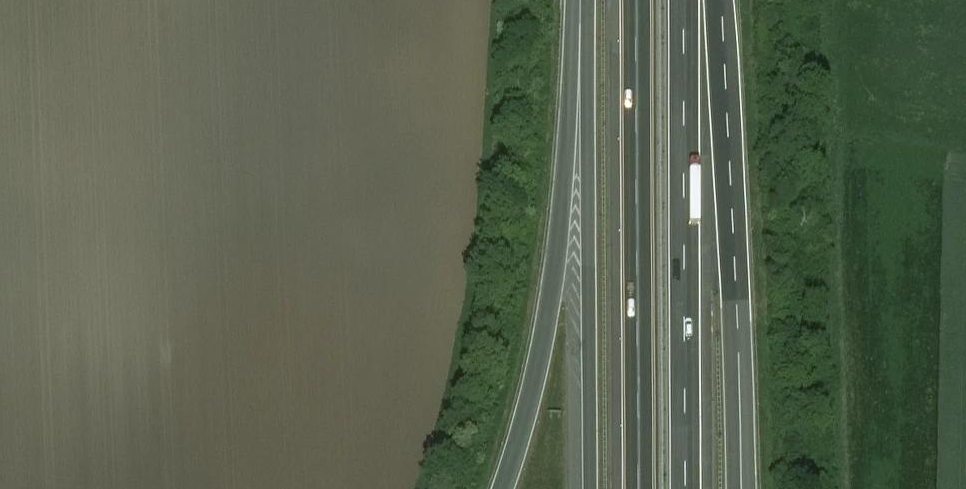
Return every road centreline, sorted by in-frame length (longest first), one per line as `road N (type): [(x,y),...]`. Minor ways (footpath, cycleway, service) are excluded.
road 1 (motorway): [(564,0),(552,229),(495,488)]
road 2 (motorway): [(733,488),(711,0)]
road 3 (motorway): [(578,0),(582,488)]
road 4 (motorway): [(686,488),(685,0)]
road 5 (motorway): [(635,0),(635,488)]

